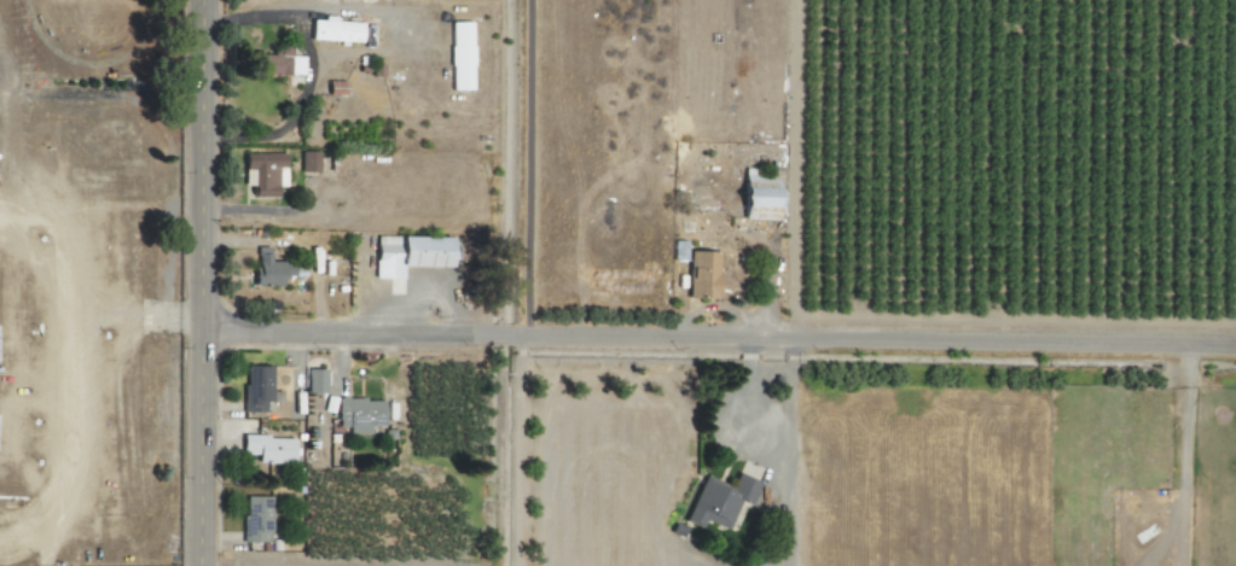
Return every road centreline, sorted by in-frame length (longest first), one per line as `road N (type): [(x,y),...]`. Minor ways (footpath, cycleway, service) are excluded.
road 1 (residential): [(1235,347),(205,331)]
road 2 (residential): [(202,565),(208,0)]

